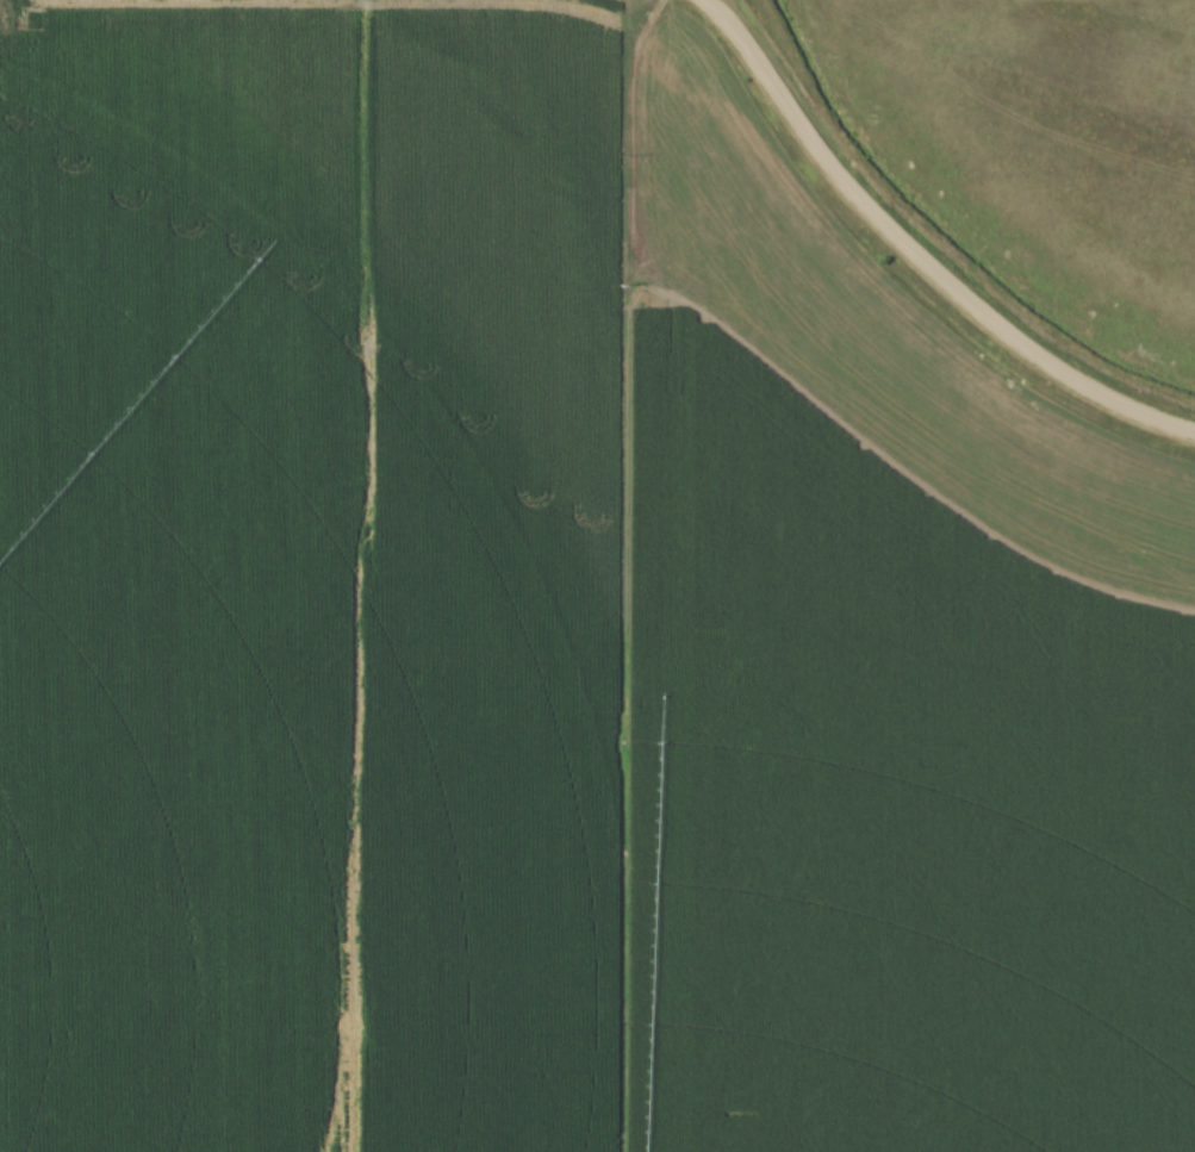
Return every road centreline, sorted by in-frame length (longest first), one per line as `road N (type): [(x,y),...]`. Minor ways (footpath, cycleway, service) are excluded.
road 1 (residential): [(1194,438),(1047,373),(926,272),(841,191),(729,27),(697,0)]

